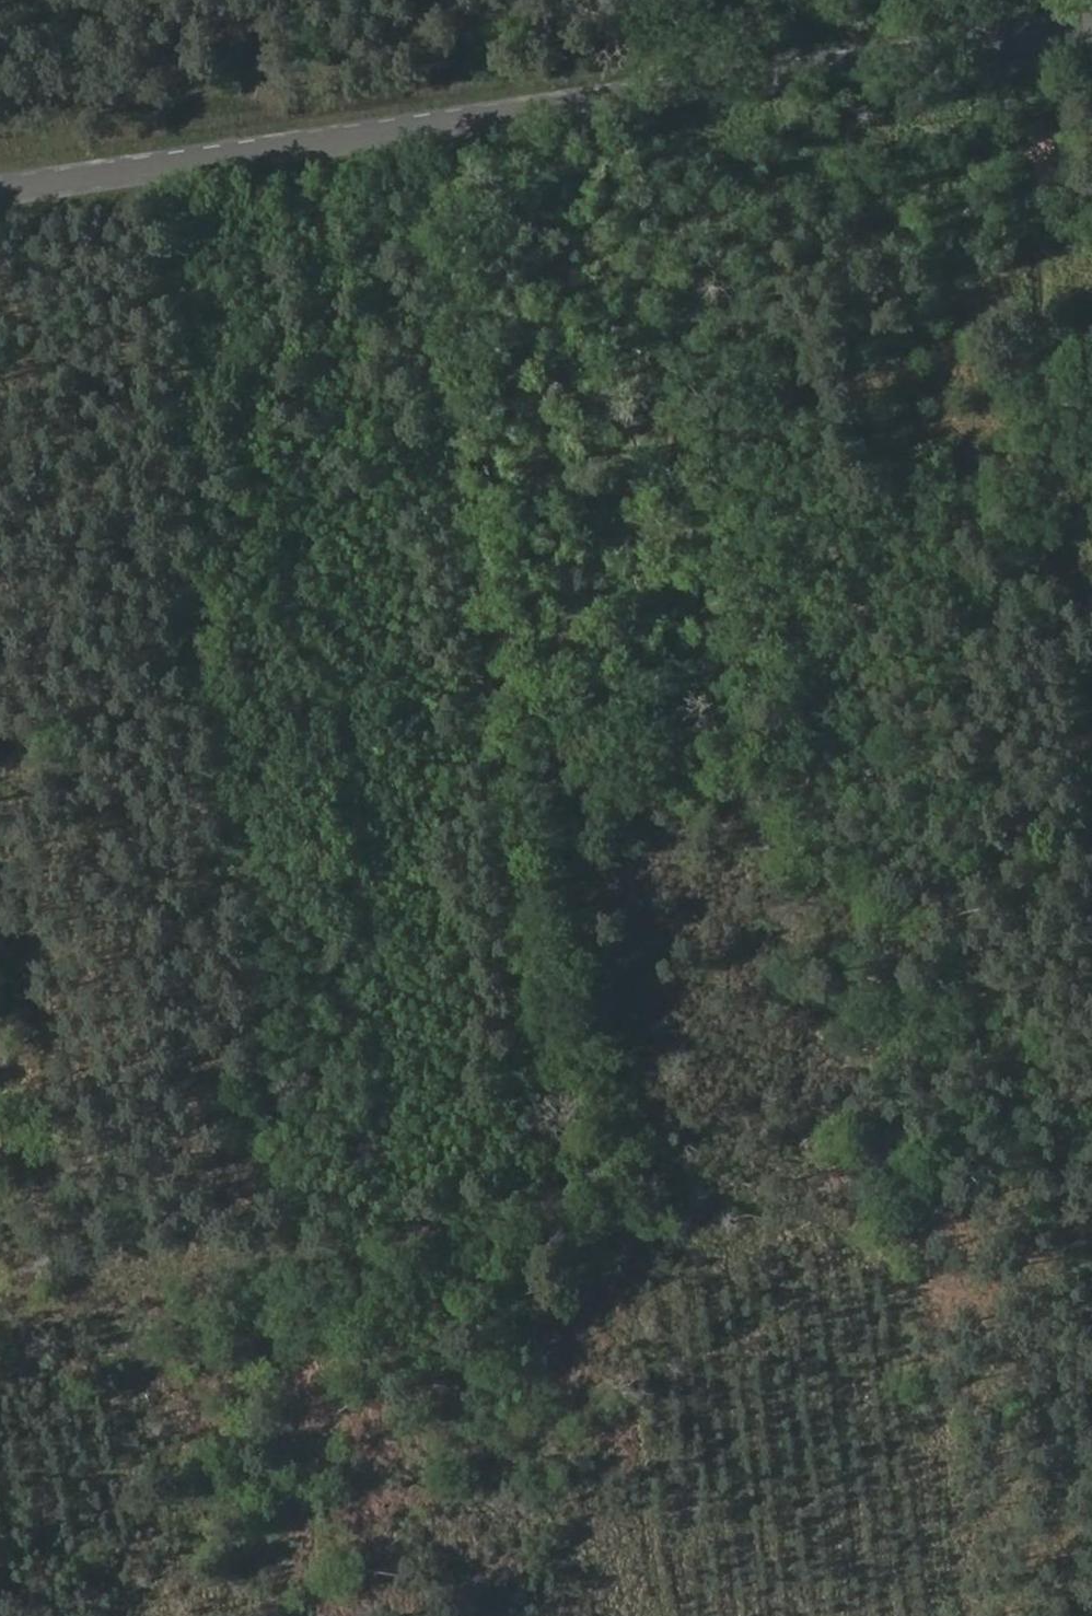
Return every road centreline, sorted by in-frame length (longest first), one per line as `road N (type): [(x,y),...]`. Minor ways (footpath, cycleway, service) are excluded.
road 1 (tertiary): [(0,187),(1091,23)]

